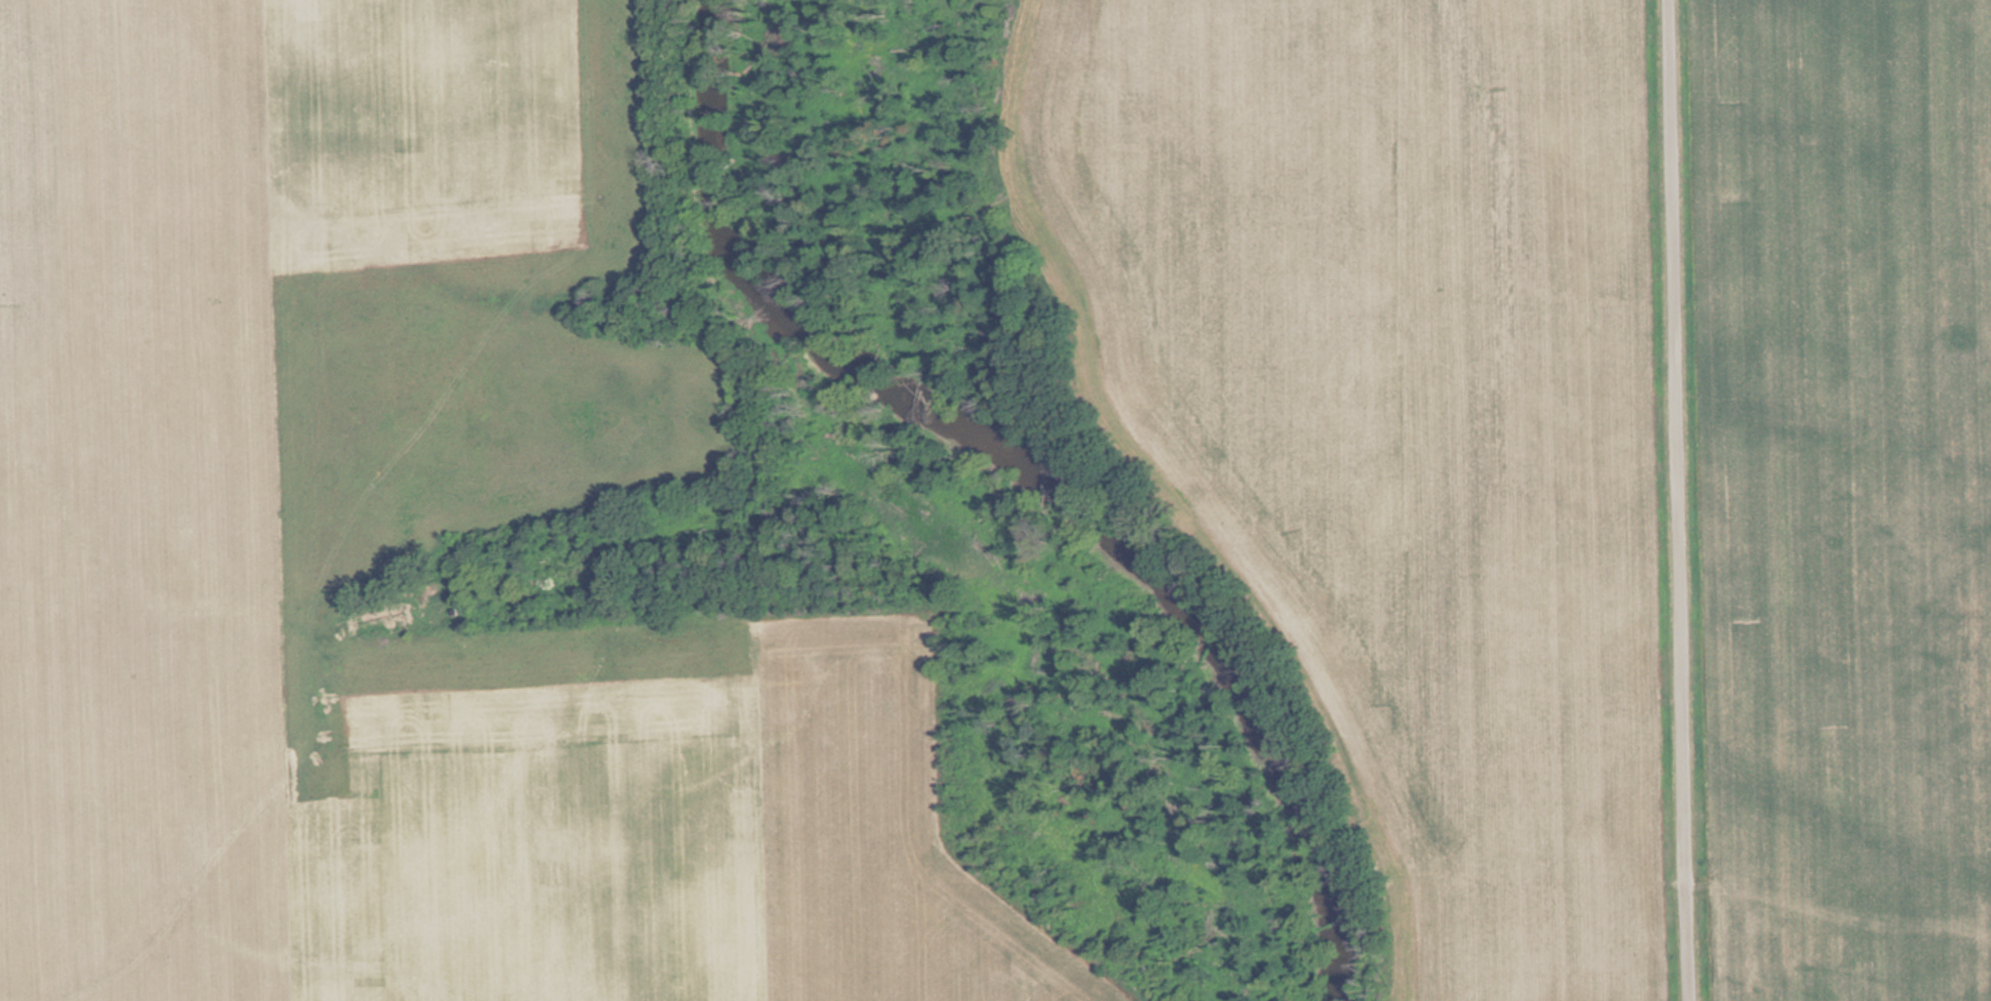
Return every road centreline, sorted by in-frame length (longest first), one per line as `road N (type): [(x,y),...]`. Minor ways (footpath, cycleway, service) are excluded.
road 1 (residential): [(1703,1000),(1678,0)]

